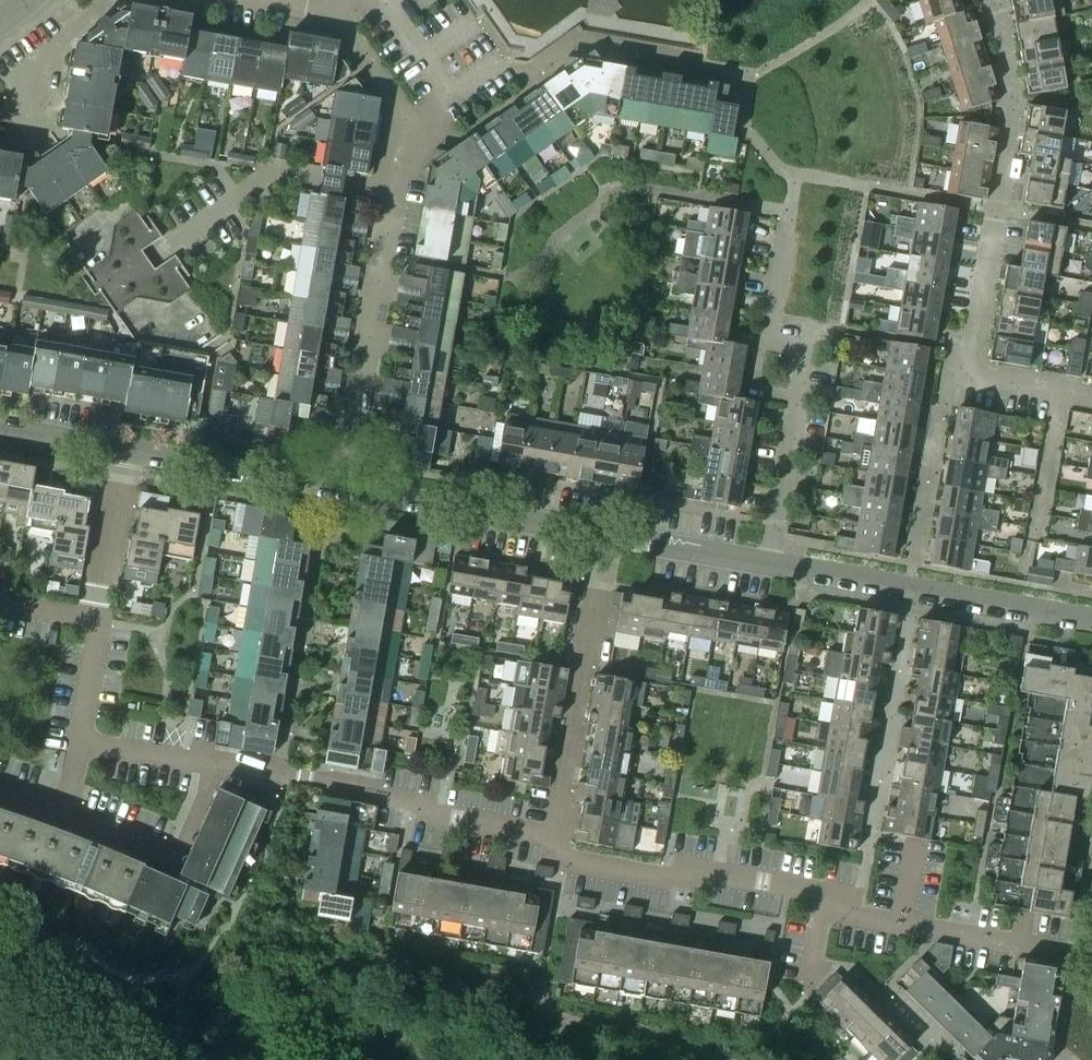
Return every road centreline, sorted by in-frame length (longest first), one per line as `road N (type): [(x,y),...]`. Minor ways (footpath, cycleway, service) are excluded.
road 1 (residential): [(1091,952),(857,914),(790,887),(717,875),(662,880),(564,859),(554,839)]
road 2 (residential): [(987,0),(1016,101),(977,374),(1080,392)]
road 3 (residential): [(765,560),(802,324),(775,320),(805,175)]
road 4 (residential): [(346,487),(374,347),(366,331),(370,293),(384,281),(409,127)]
road 5 (residential): [(765,560),(1091,621)]
road 6 (residential): [(554,839),(441,814),(407,797),(238,762)]
road 7 (residential): [(608,534),(554,839)]
road 8 (residential): [(77,745),(123,447)]
road 9 (residential): [(346,487),(608,534)]
road 10 (residential): [(238,762),(176,855),(61,806)]
road 11 (residential): [(123,447),(346,487)]
road 12 (residential): [(238,762),(77,745)]
road 13 (residential): [(110,0),(37,67),(31,128)]
road 14 (residential): [(608,534),(765,560)]
road 15 (residential): [(409,127),(334,13)]
road 16 (residential): [(409,127),(513,56)]
road 17 (residential): [(0,427),(123,447)]

